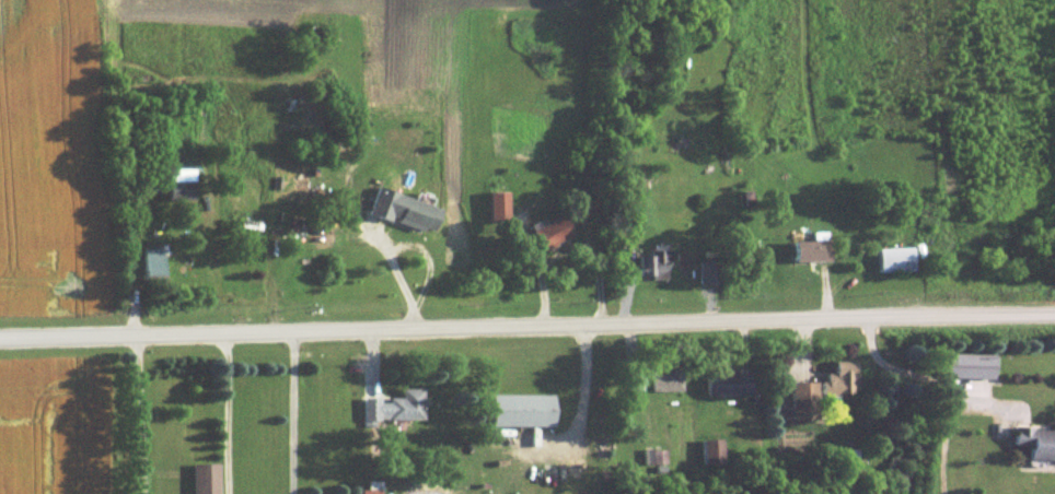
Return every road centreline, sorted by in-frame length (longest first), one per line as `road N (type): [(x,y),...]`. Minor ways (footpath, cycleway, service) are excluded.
road 1 (residential): [(0,342),(1054,317)]

